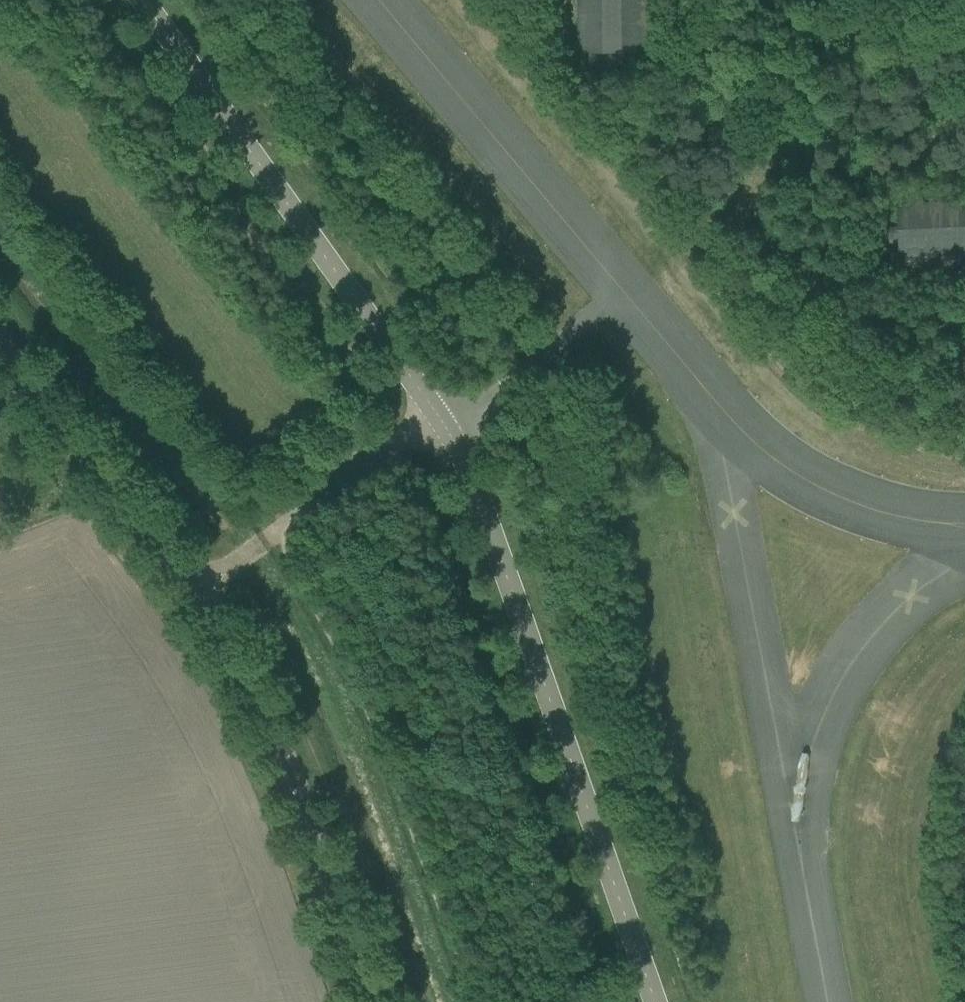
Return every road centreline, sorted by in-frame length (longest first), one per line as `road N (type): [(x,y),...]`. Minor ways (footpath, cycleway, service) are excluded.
road 1 (unclassified): [(371,1001),(305,811),(256,697),(193,593),(0,343)]
road 2 (track): [(479,1001),(407,793),(273,535)]

